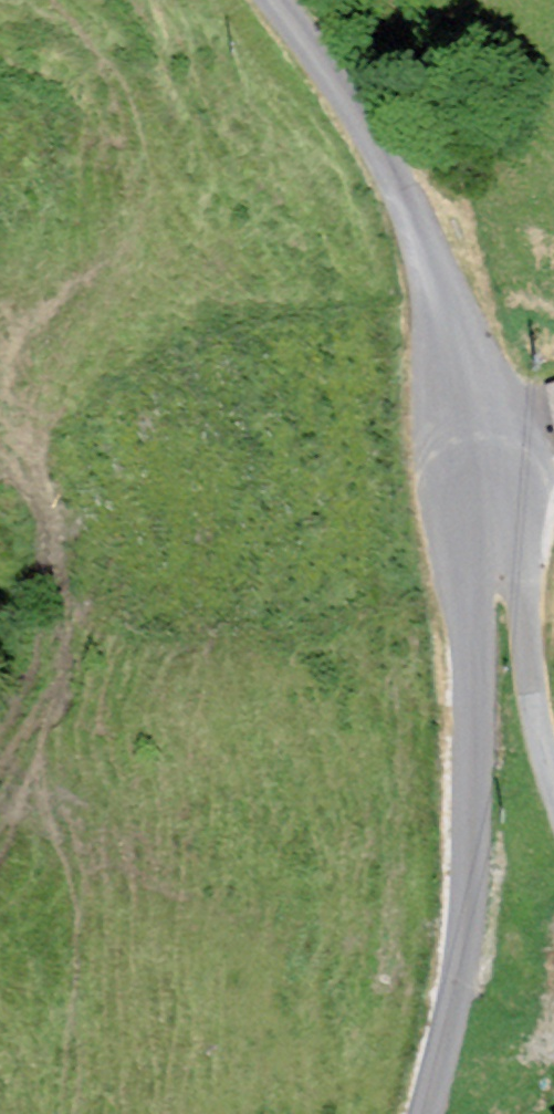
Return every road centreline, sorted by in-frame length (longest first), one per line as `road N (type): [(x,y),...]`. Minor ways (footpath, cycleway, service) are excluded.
road 1 (unclassified): [(430,1113),(458,1020),(473,904),(480,608),(466,429)]
road 2 (unclassified): [(466,429),(427,246),(366,133),(273,0)]
road 3 (unclassified): [(553,772),(536,678),(531,462),(466,429)]

